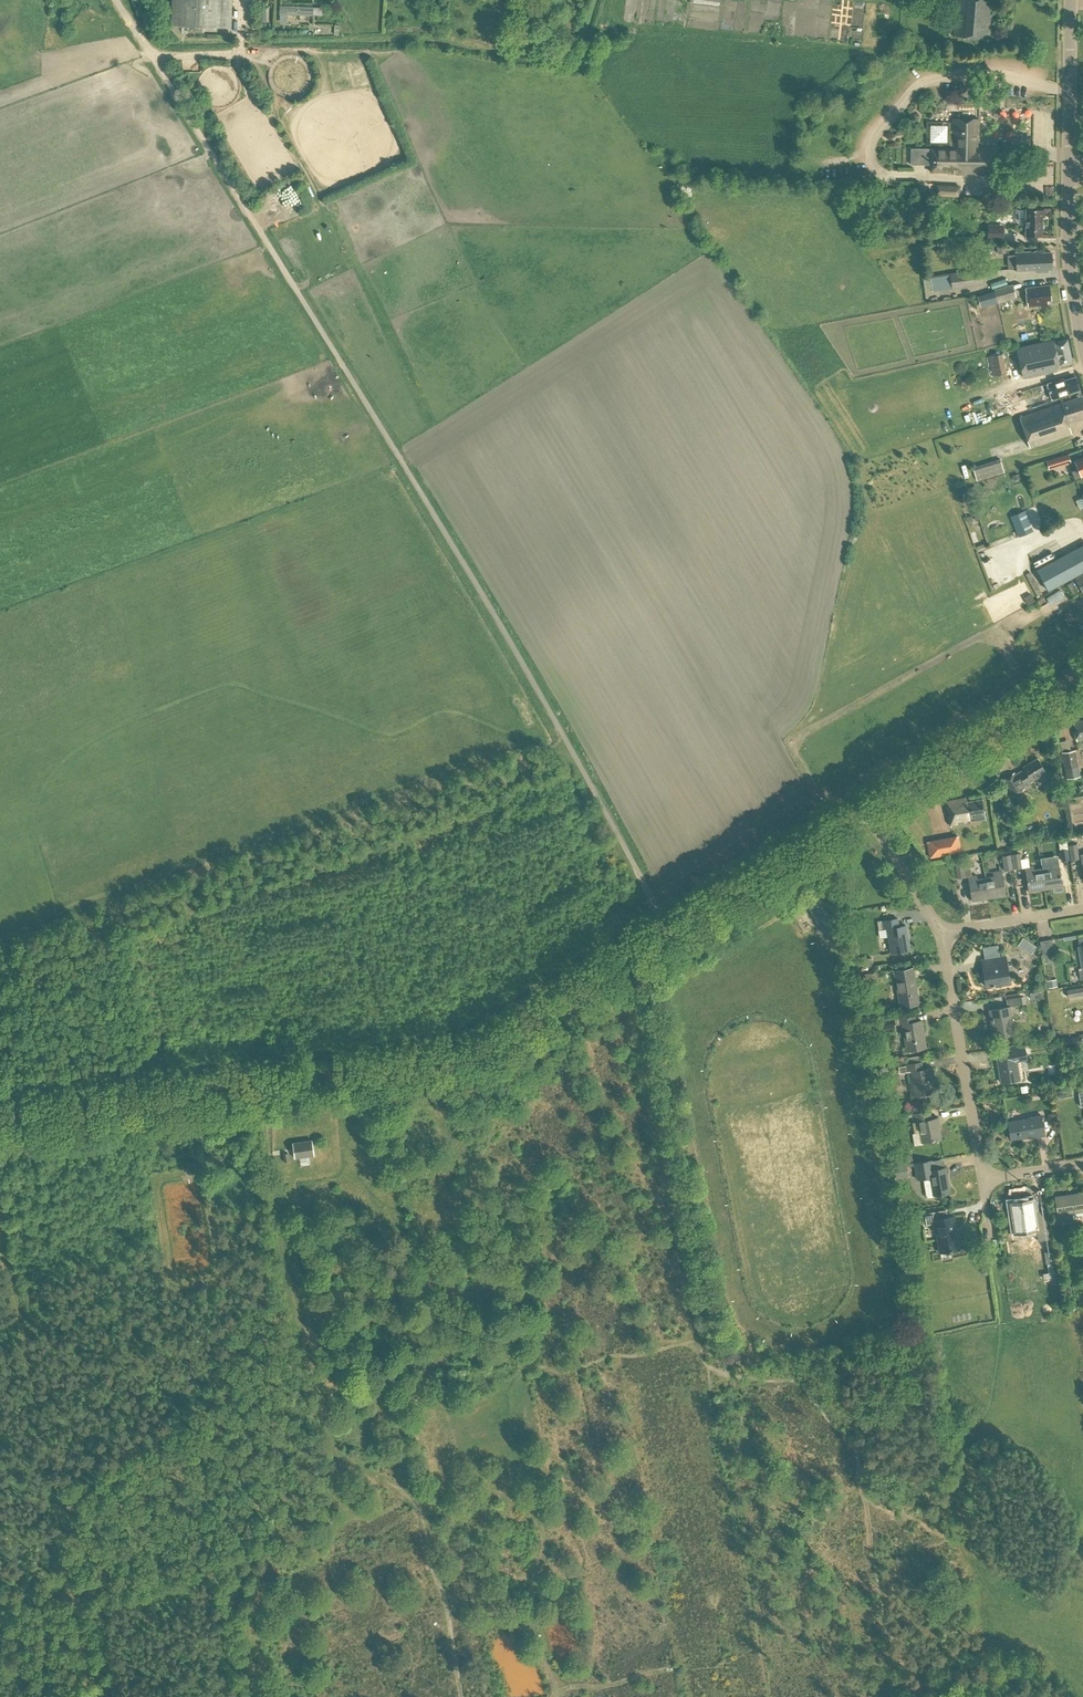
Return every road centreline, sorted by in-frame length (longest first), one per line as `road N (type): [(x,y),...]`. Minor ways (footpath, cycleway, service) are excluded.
road 1 (track): [(636,950),(492,1043),(454,1057),(0,1116)]
road 2 (track): [(462,1696),(416,1504),(336,1453),(281,1248),(264,1094)]
road 3 (unclassified): [(864,806),(1082,669)]
road 4 (residential): [(983,1179),(941,931)]
road 5 (tertiary): [(1082,348),(1069,251),(1069,171)]
road 6 (tertiary): [(1069,171),(1071,0)]
road 7 (residential): [(941,931),(864,806)]
road 8 (track): [(636,950),(760,873)]
road 9 (residential): [(1082,908),(941,931)]
road 10 (unclassified): [(760,873),(864,806)]

